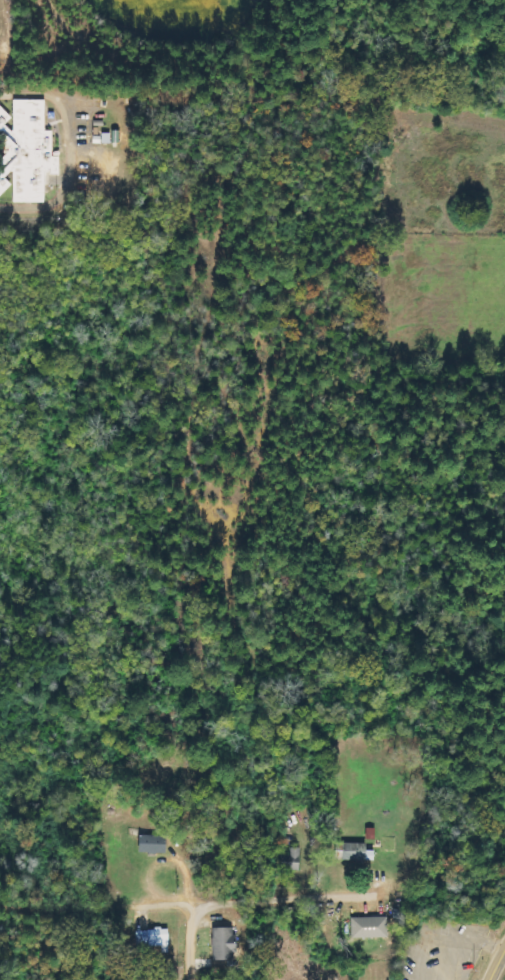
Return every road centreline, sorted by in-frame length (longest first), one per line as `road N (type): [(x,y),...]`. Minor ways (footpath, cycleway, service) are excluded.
road 1 (residential): [(185,941),(191,922),(218,906),(382,890)]

